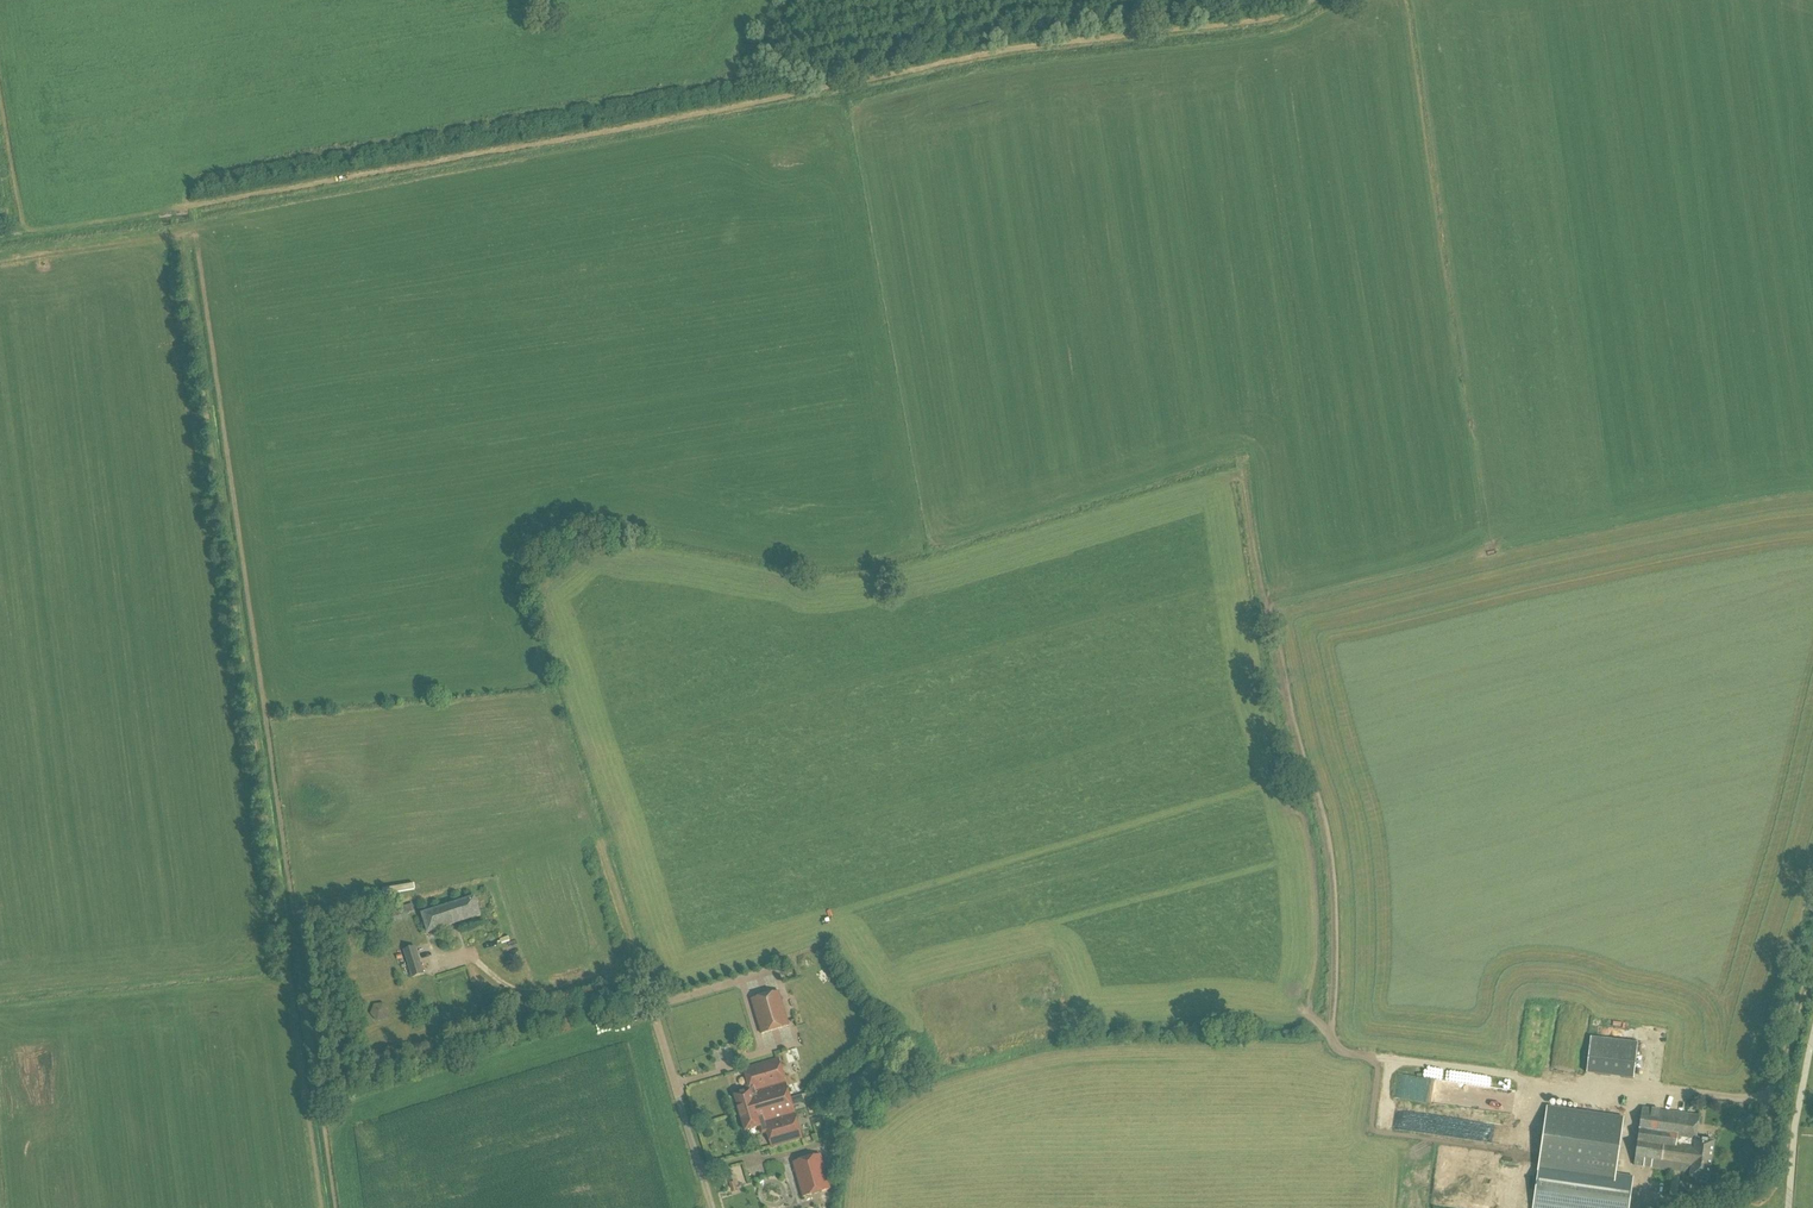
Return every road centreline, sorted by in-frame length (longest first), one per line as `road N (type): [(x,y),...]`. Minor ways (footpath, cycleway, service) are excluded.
road 1 (track): [(1812,965),(1772,1101)]

